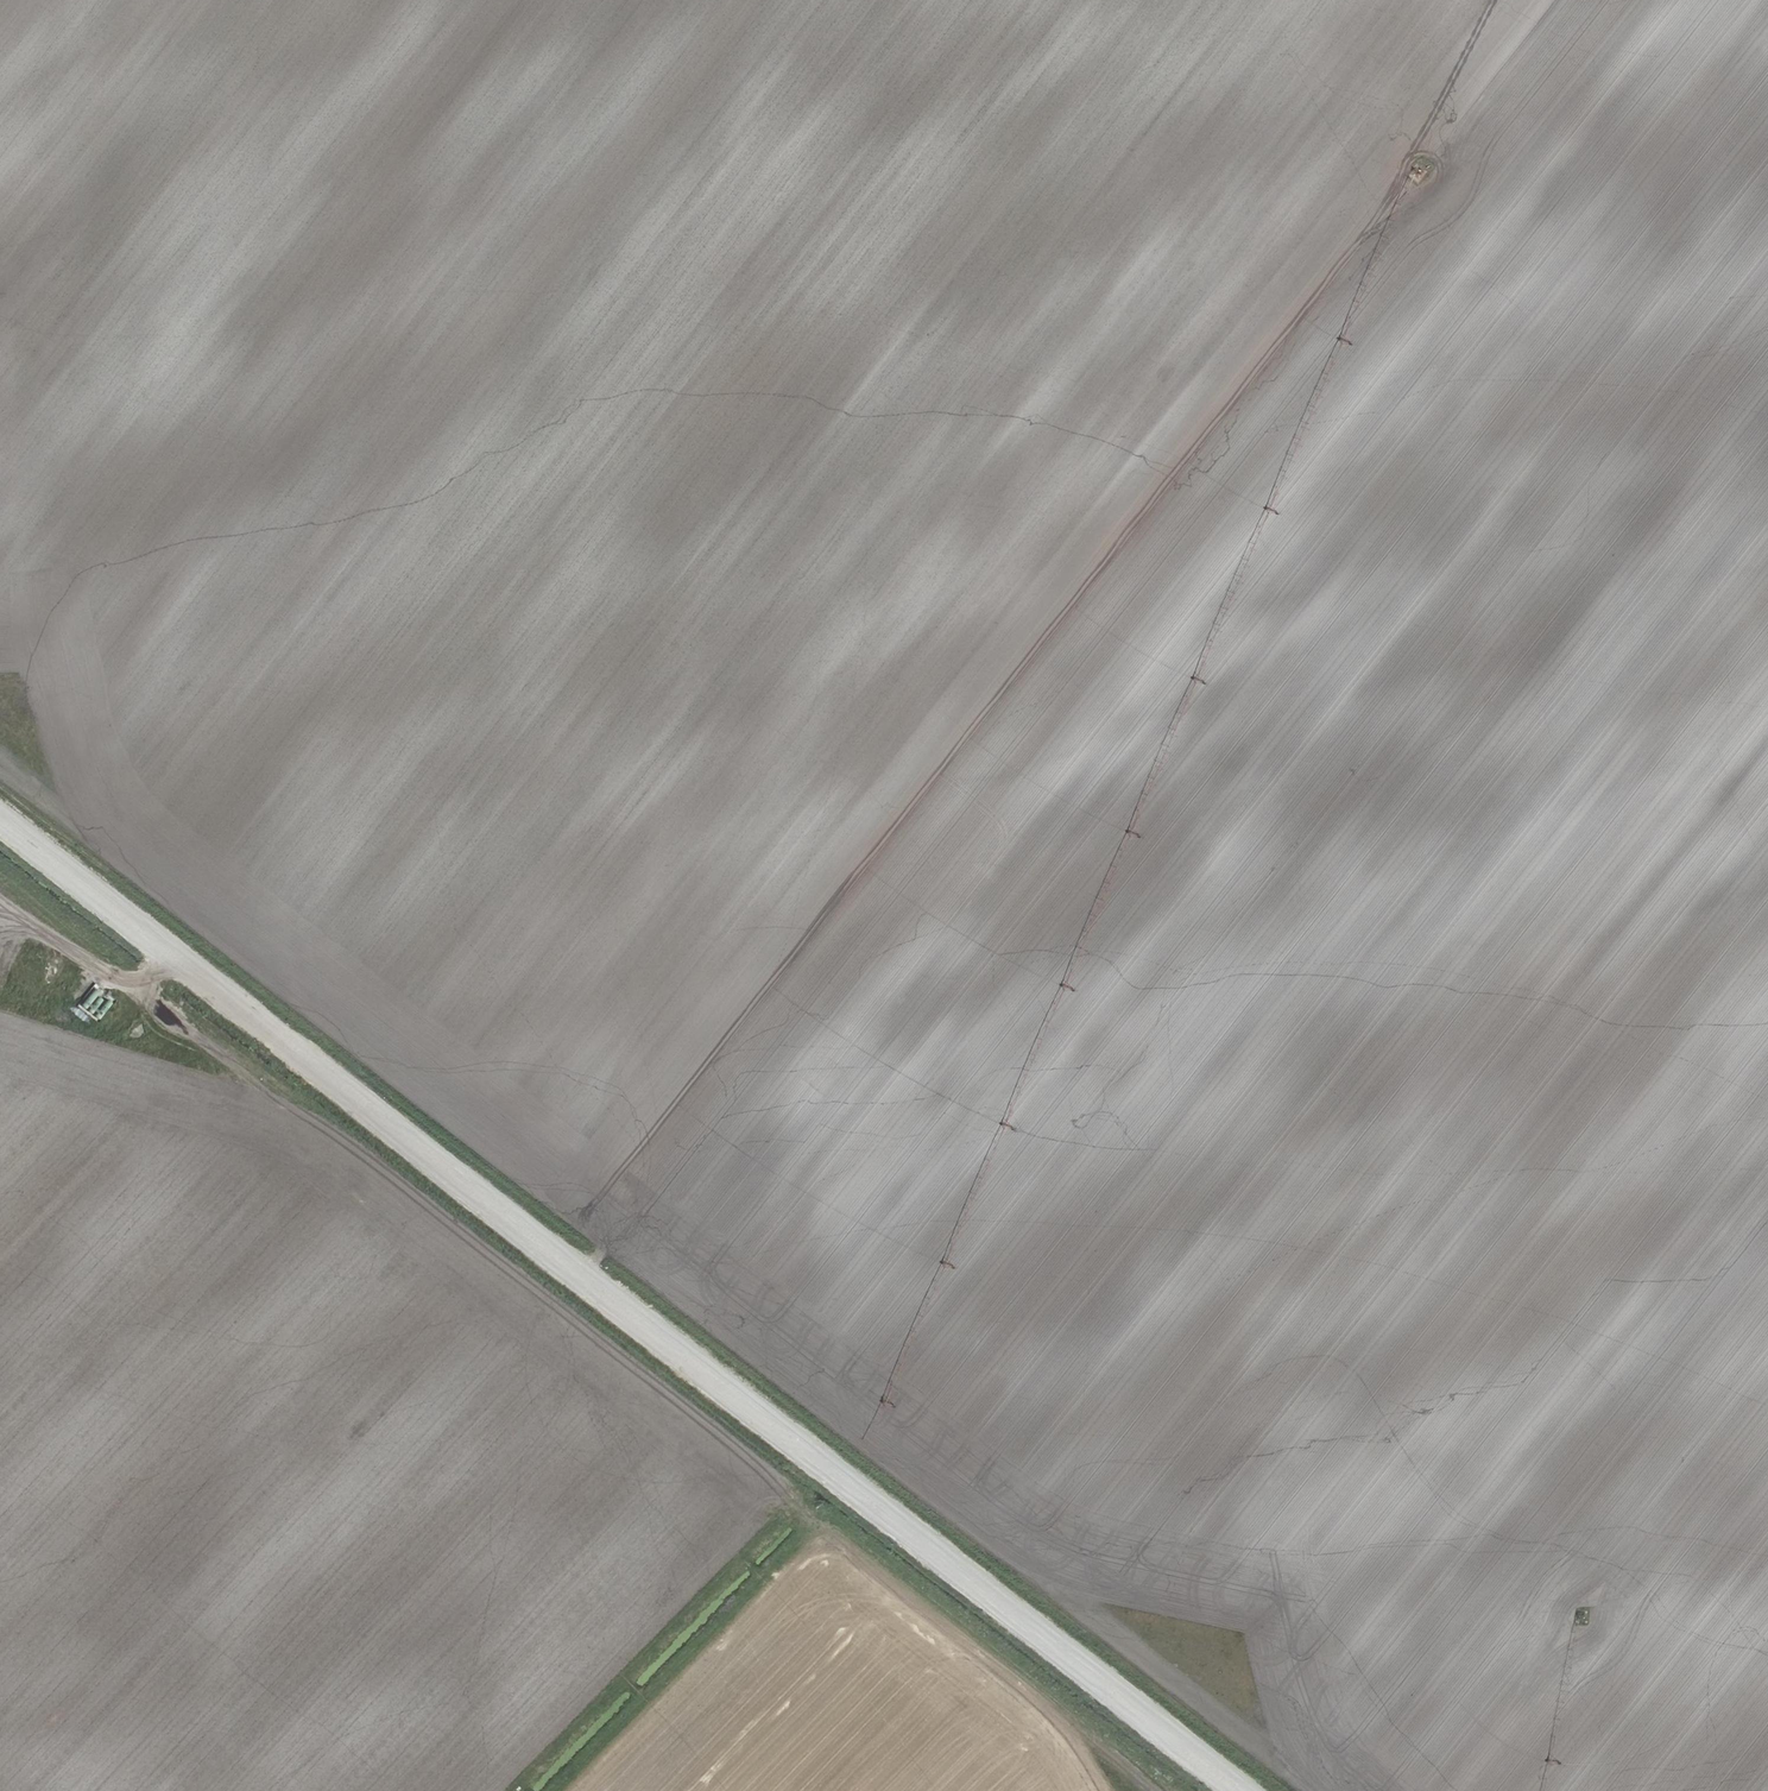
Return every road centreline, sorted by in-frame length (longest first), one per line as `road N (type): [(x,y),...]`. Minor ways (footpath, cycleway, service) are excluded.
road 1 (track): [(1239,1790),(0,818)]

